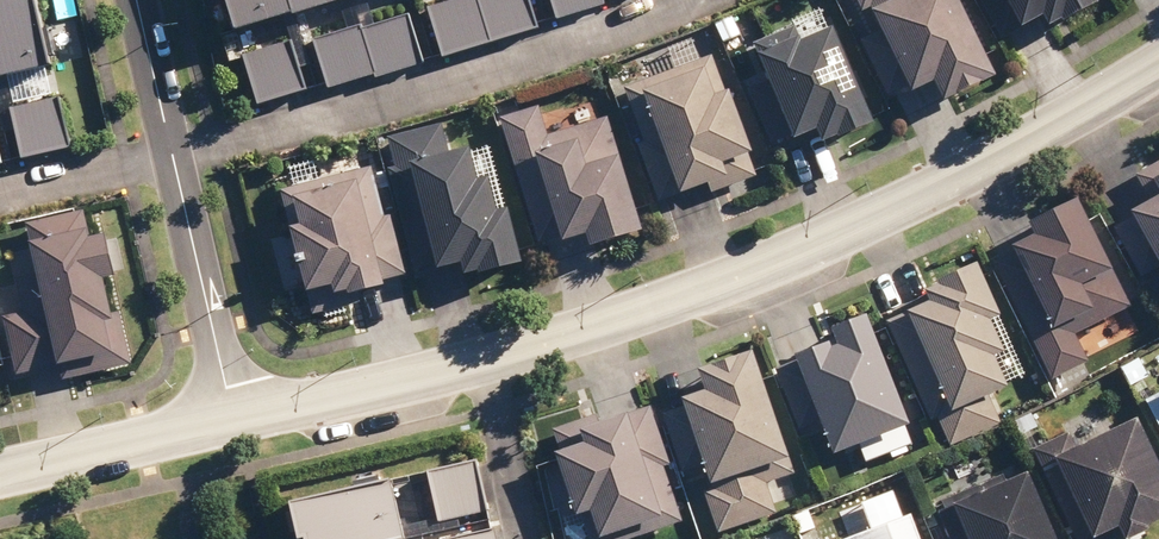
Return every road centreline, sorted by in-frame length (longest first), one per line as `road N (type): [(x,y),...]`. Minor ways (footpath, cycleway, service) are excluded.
road 1 (residential): [(234,421),(594,331),(738,278),(1051,129),(1158,65)]
road 2 (residential): [(173,157),(444,91),(699,0)]
road 3 (residential): [(173,157),(234,421)]
road 4 (residential): [(0,474),(234,421)]
road 5 (residential): [(0,196),(173,157)]
road 6 (residential): [(137,0),(173,157)]

